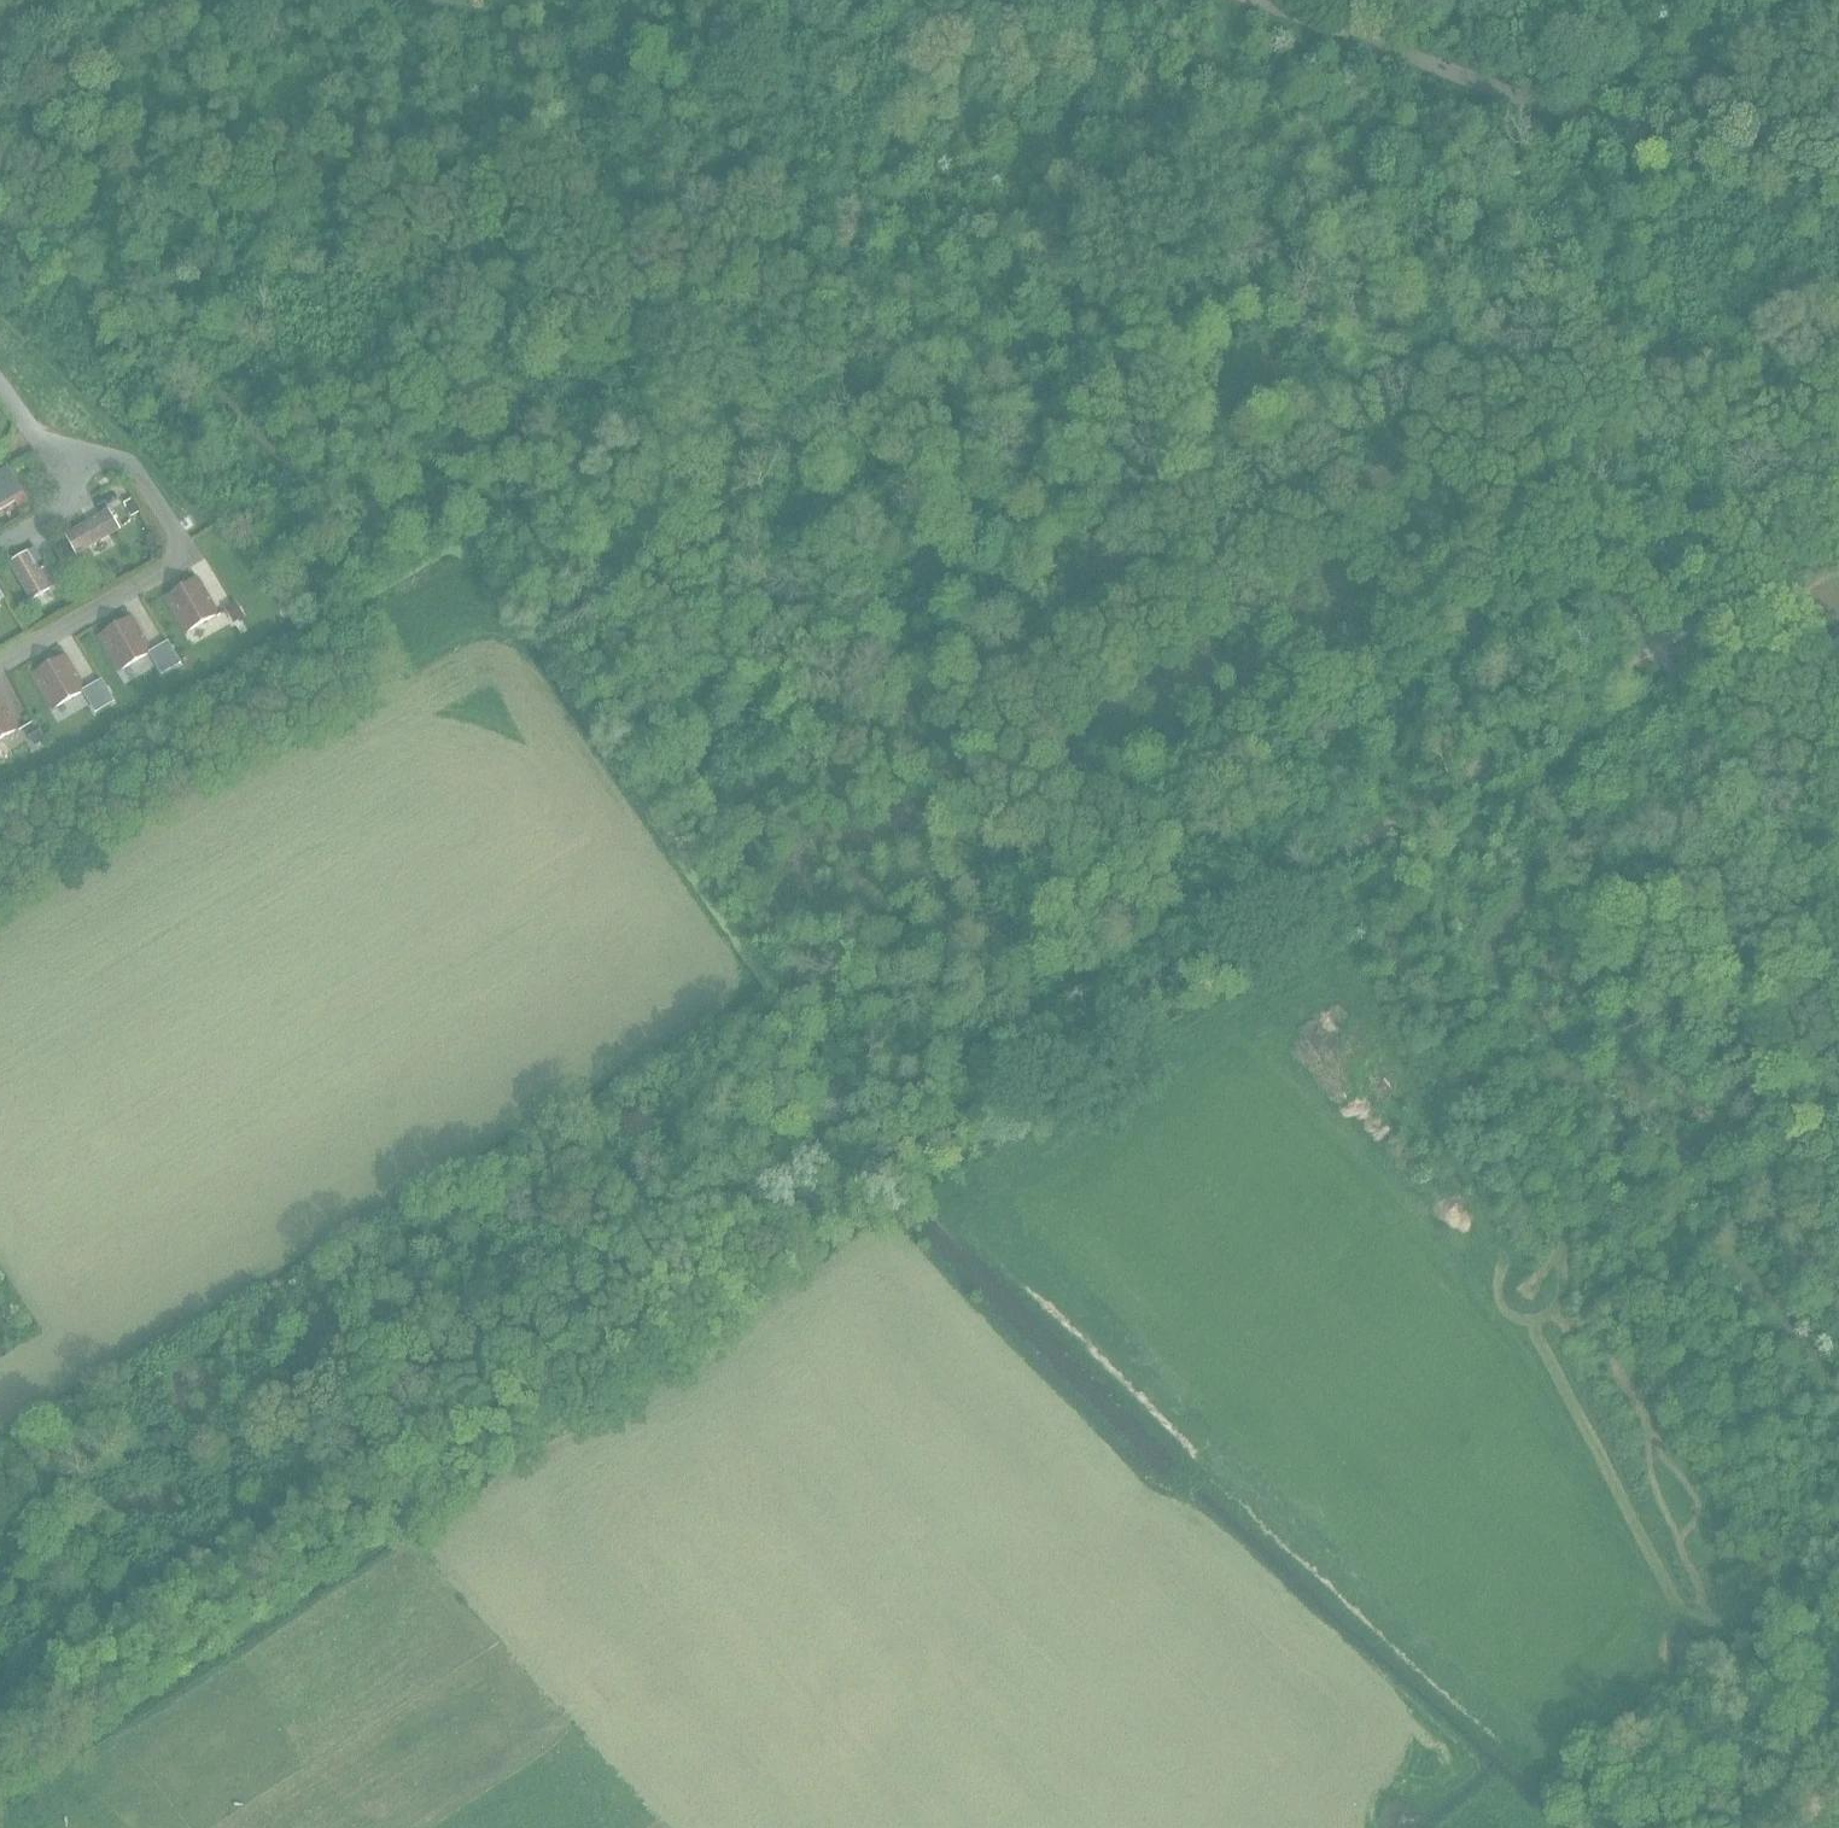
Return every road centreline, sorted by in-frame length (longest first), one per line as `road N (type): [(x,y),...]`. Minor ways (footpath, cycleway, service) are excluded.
road 1 (track): [(1653,646),(1031,1064),(725,1285),(0,1762)]
road 2 (track): [(313,0),(258,11),(37,110),(8,147),(15,176),(91,269),(370,494),(461,487),(530,534),(581,588),(616,659),(671,721),(761,891),(826,961),(858,991),(986,1005),(1007,1017),(1031,1064)]
road 3 (track): [(1838,476),(1564,380),(1595,352),(1571,299),(1120,64),(335,0)]
road 4 (track): [(741,845),(779,844),(867,795),(1595,352)]
road 5 (track): [(760,1014),(720,1043),(657,1161),(637,1177),(539,1200),(461,1230),(400,1353),(345,1408),(177,1448),(86,1453),(28,1473),(0,1510)]
road 6 (residential): [(0,659),(184,552)]
road 7 (track): [(760,1014),(830,1211)]
road 8 (residential): [(88,453),(82,495),(0,542)]

